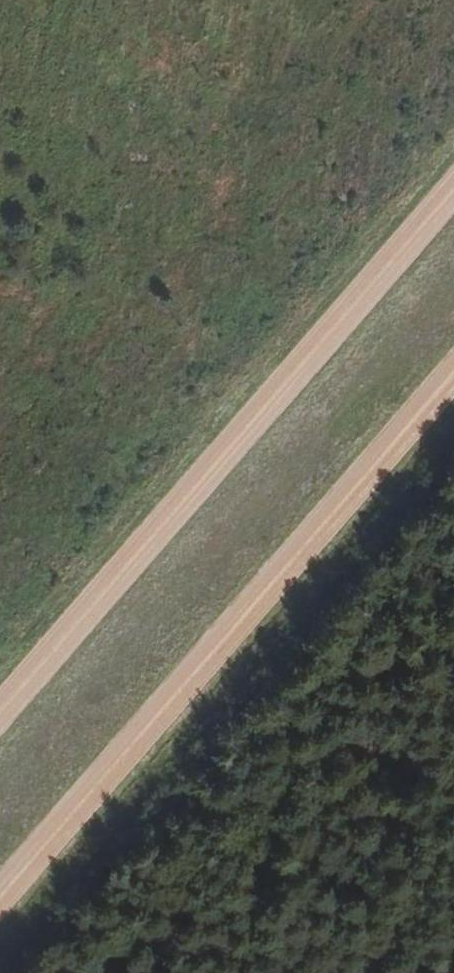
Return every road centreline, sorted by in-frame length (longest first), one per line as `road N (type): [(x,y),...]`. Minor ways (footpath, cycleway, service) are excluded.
road 1 (track): [(0,714),(453,189)]
road 2 (track): [(0,903),(453,378)]

